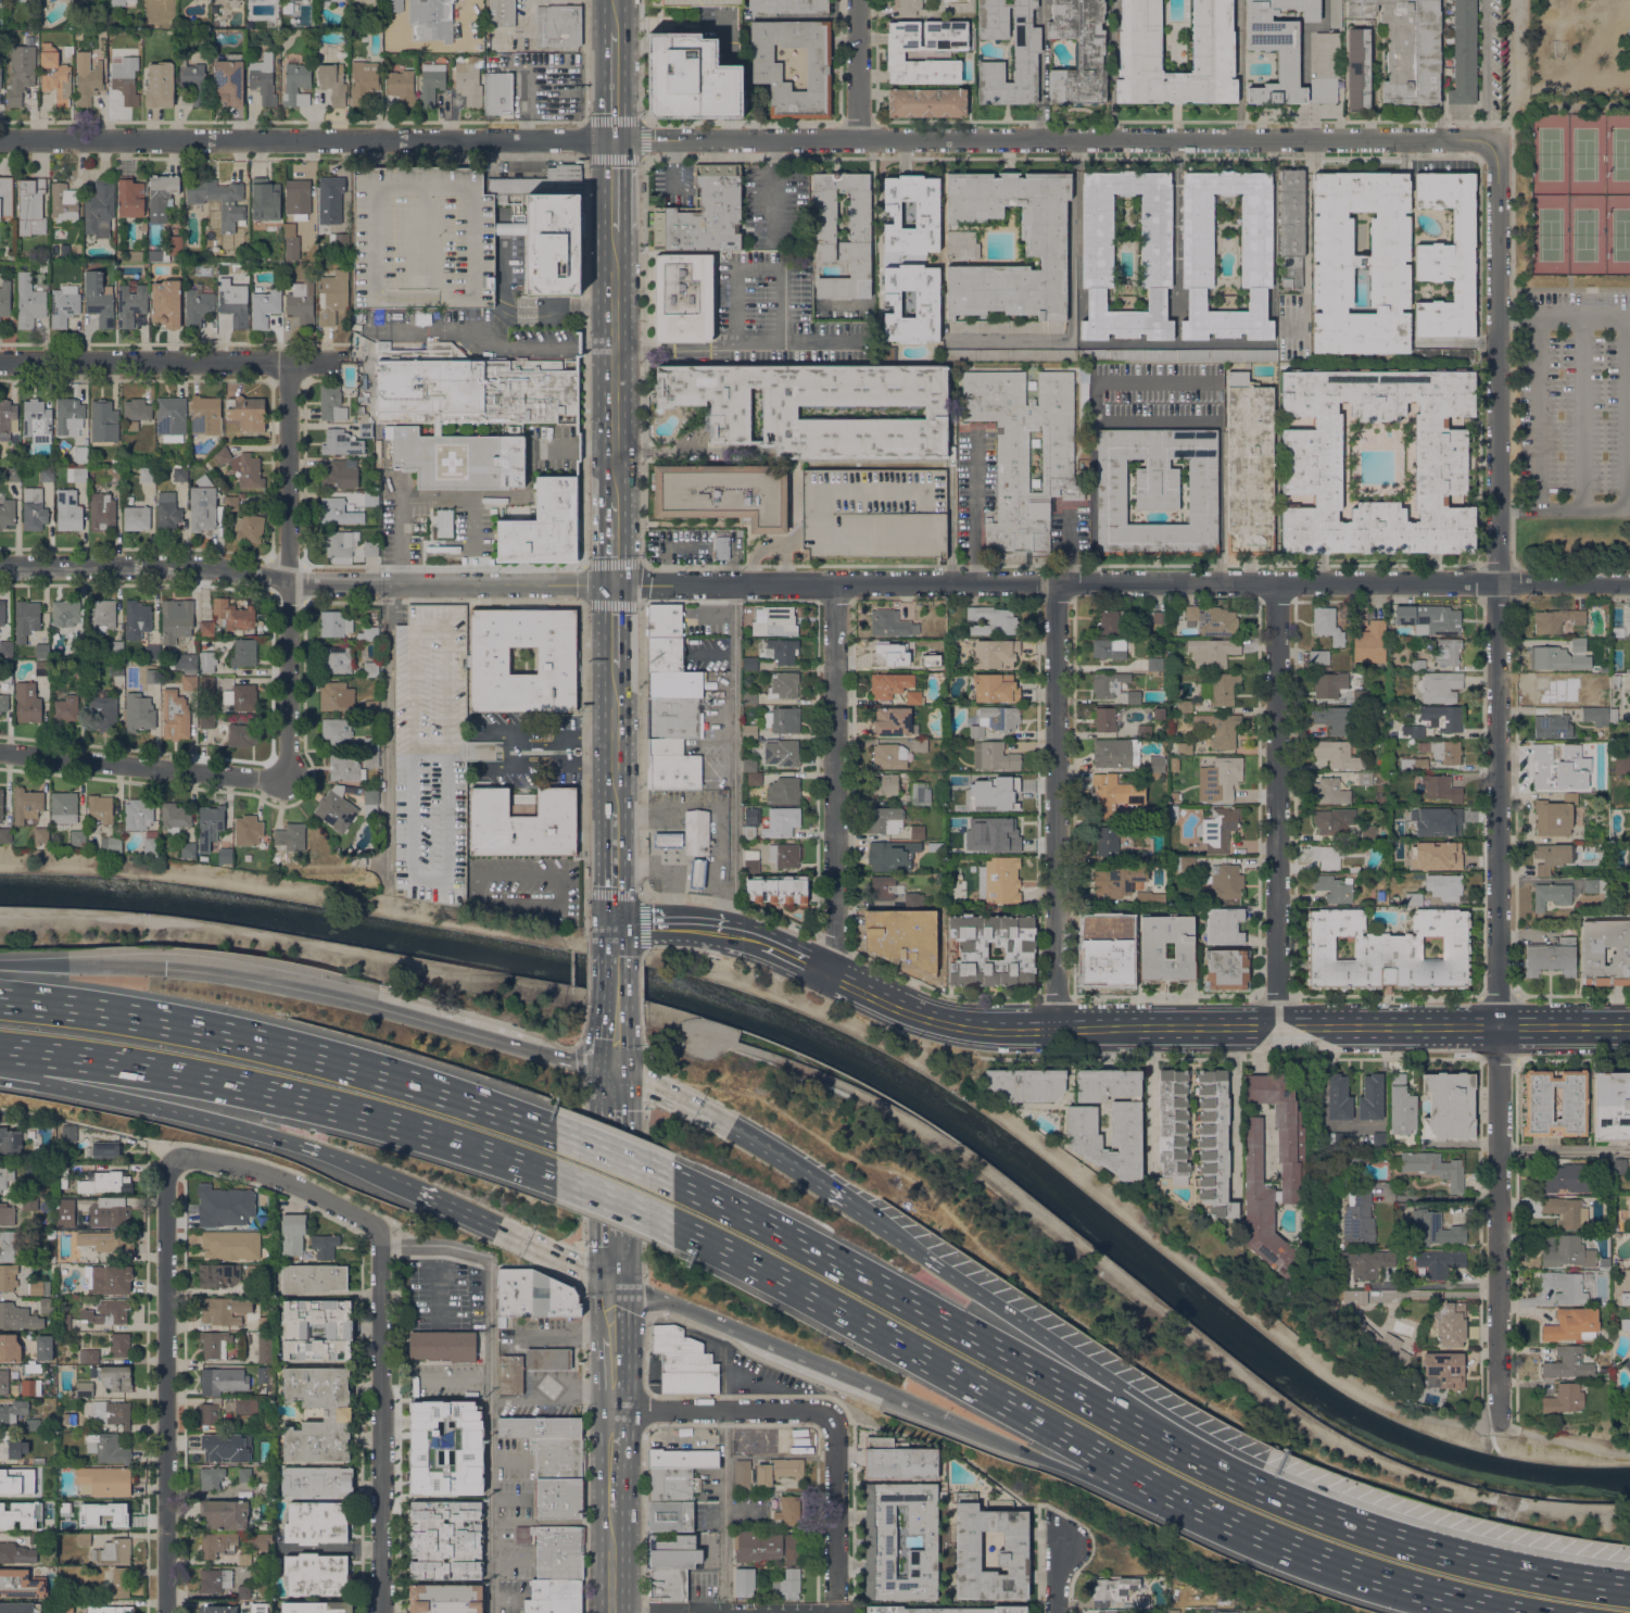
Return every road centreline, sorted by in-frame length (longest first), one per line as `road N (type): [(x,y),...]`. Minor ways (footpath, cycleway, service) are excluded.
road 1 (residential): [(1493,142),(1499,1425)]
road 2 (residential): [(1629,581),(614,583)]
road 3 (residential): [(1493,142),(615,138)]
road 4 (motorway): [(1315,1512),(1182,1451),(672,1180)]
road 5 (motorway): [(672,1225),(1244,1527)]
road 6 (residential): [(614,583),(305,582),(178,566),(0,566)]
road 7 (residential): [(615,138),(0,139)]
road 8 (motorway): [(556,1132),(319,1055),(0,1000)]
road 9 (motorway): [(0,1048),(353,1111),(555,1175)]
road 10 (motorway): [(614,1072),(342,997),(164,967)]
road 11 (residential): [(165,1612),(167,1170),(175,1158)]
road 12 (residential): [(1056,1029),(1057,582)]
road 13 (motorway): [(1315,1512),(942,1269)]
road 14 (residential): [(1276,1026),(1277,582)]
road 15 (residential): [(280,773),(288,760),(289,361)]
road 16 (residential): [(830,971),(835,583)]
road 17 (residential): [(378,1612),(382,1247),(375,1227)]
road 18 (motorway): [(615,1281),(942,1417)]
road 19 (residential): [(0,361),(323,361),(341,354)]
road 20 (motorway): [(1629,1588),(1476,1561),(1315,1512)]
road 21 (motorway): [(942,1417),(1104,1485),(1244,1527)]
road 22 (motorway): [(0,1075),(203,1114),(303,1144)]
road 23 (motorway): [(1244,1527),(1355,1571),(1518,1612)]
road 24 (residential): [(280,773),(0,752)]
road 25 (primary): [(614,499),(615,231)]
road 26 (motorway): [(844,1199),(700,1109),(614,1072)]
road 27 (motorway): [(403,1181),(615,1281)]
road 28 (residential): [(829,1417),(810,1410),(612,1410)]
road 29 (residential): [(375,1227),(273,1174),(175,1158)]
road 30 (primary): [(615,1281),(614,1072)]
road 31 (residential): [(835,1597),(836,1435),(829,1417)]
road 32 (secondary): [(1450,1026),(1276,1026)]
road 33 (secondary): [(987,1026),(913,1012),(830,971)]
road 34 (motorway): [(164,967),(0,963)]
road 35 (secondary): [(1217,1028),(1056,1029)]
road 36 (primary): [(614,809),(614,666)]
road 37 (residential): [(858,138),(858,0)]
road 38 (motorway): [(555,1175),(672,1225)]
road 39 (motorway): [(672,1180),(556,1132)]

